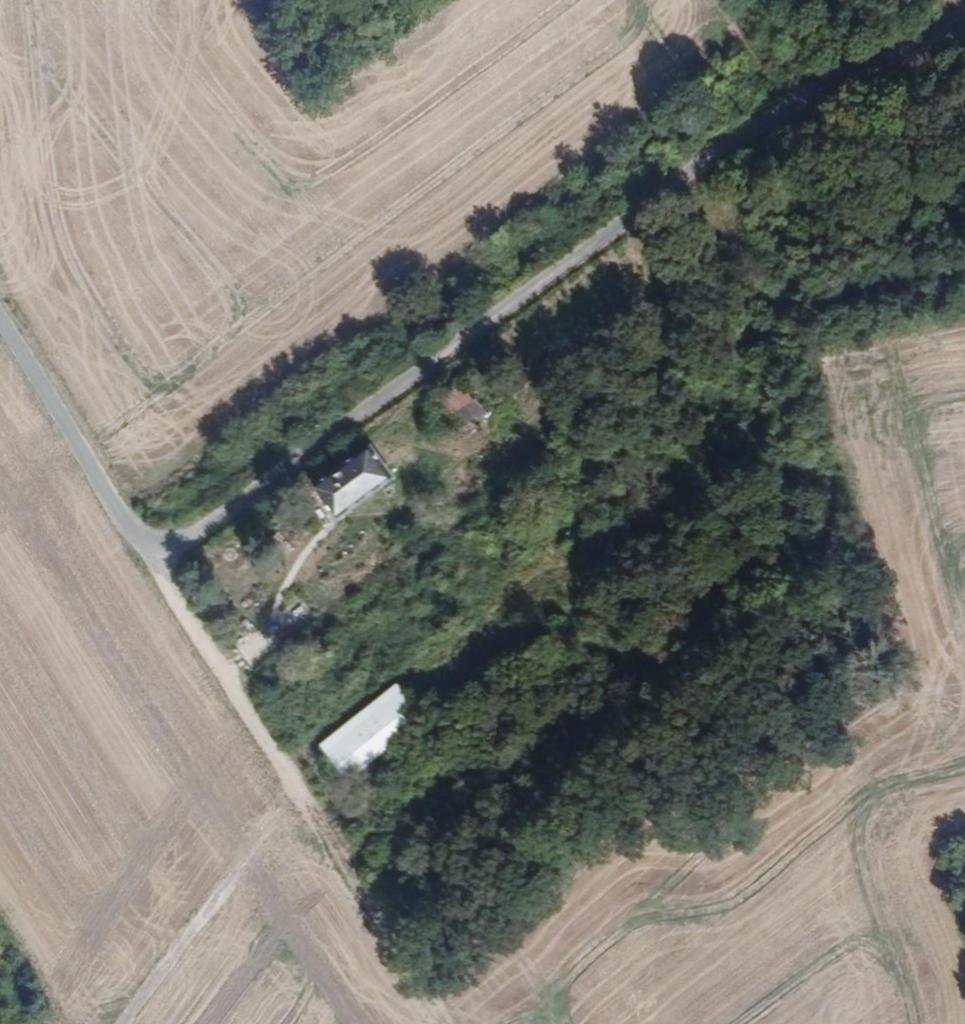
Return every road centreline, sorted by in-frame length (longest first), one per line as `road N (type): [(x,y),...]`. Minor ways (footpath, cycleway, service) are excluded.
road 1 (unclassified): [(0,320),(124,519),(153,543),(189,539),(732,149),(964,38)]
road 2 (track): [(153,543),(171,590),(283,789),(441,1023)]
road 3 (track): [(783,121),(734,0)]

